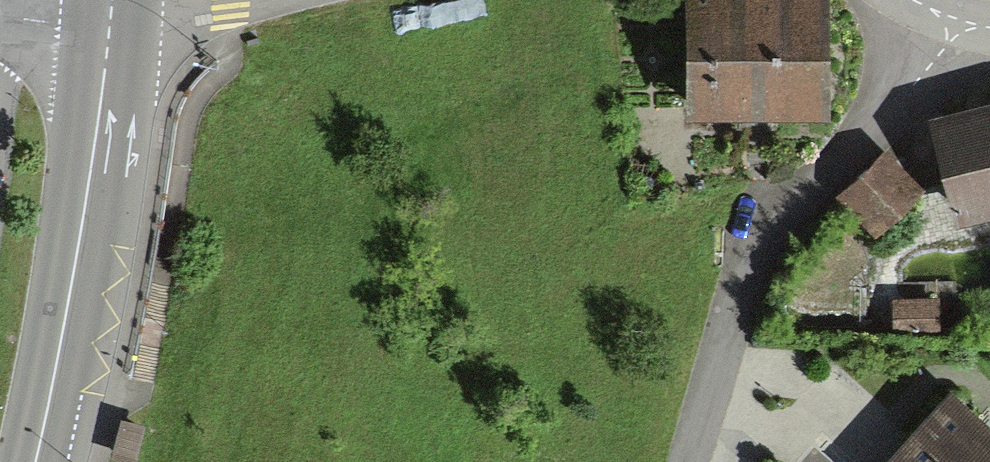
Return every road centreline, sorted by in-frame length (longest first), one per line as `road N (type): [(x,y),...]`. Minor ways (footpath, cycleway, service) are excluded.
road 1 (residential): [(961,17),(915,79),(773,214),(735,303),(685,461)]
road 2 (secondary): [(35,461),(67,320),(111,0)]

